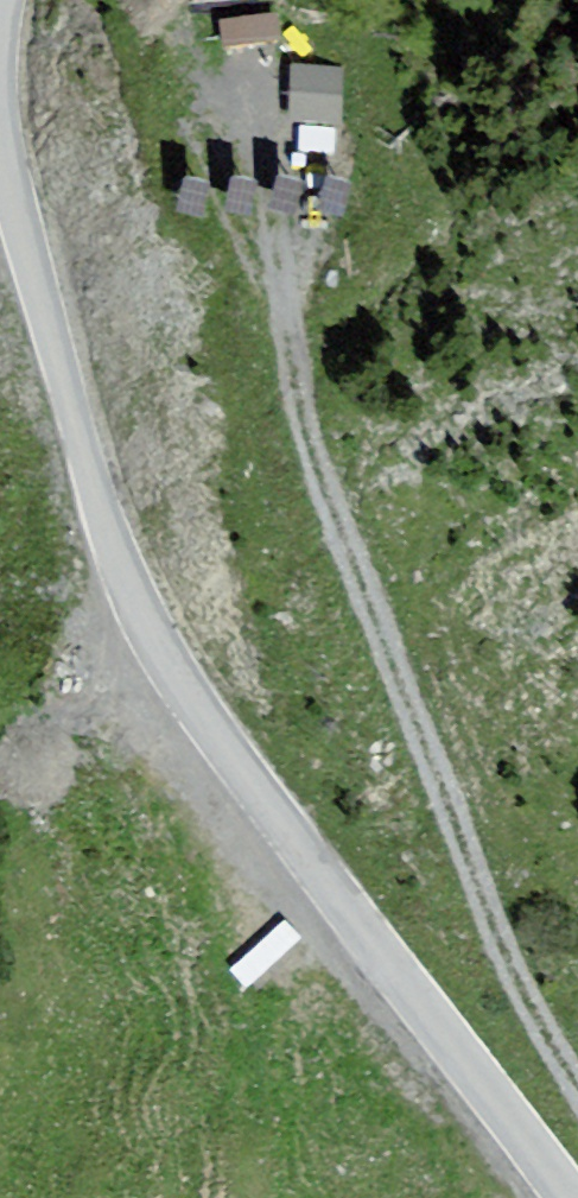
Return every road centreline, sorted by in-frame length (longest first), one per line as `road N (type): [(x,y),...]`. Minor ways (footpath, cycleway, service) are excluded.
road 1 (tertiary): [(0,159),(91,482),(139,611),(219,742),(570,1197)]
road 2 (track): [(266,238),(290,397),(312,470),(473,883),(577,1103)]

